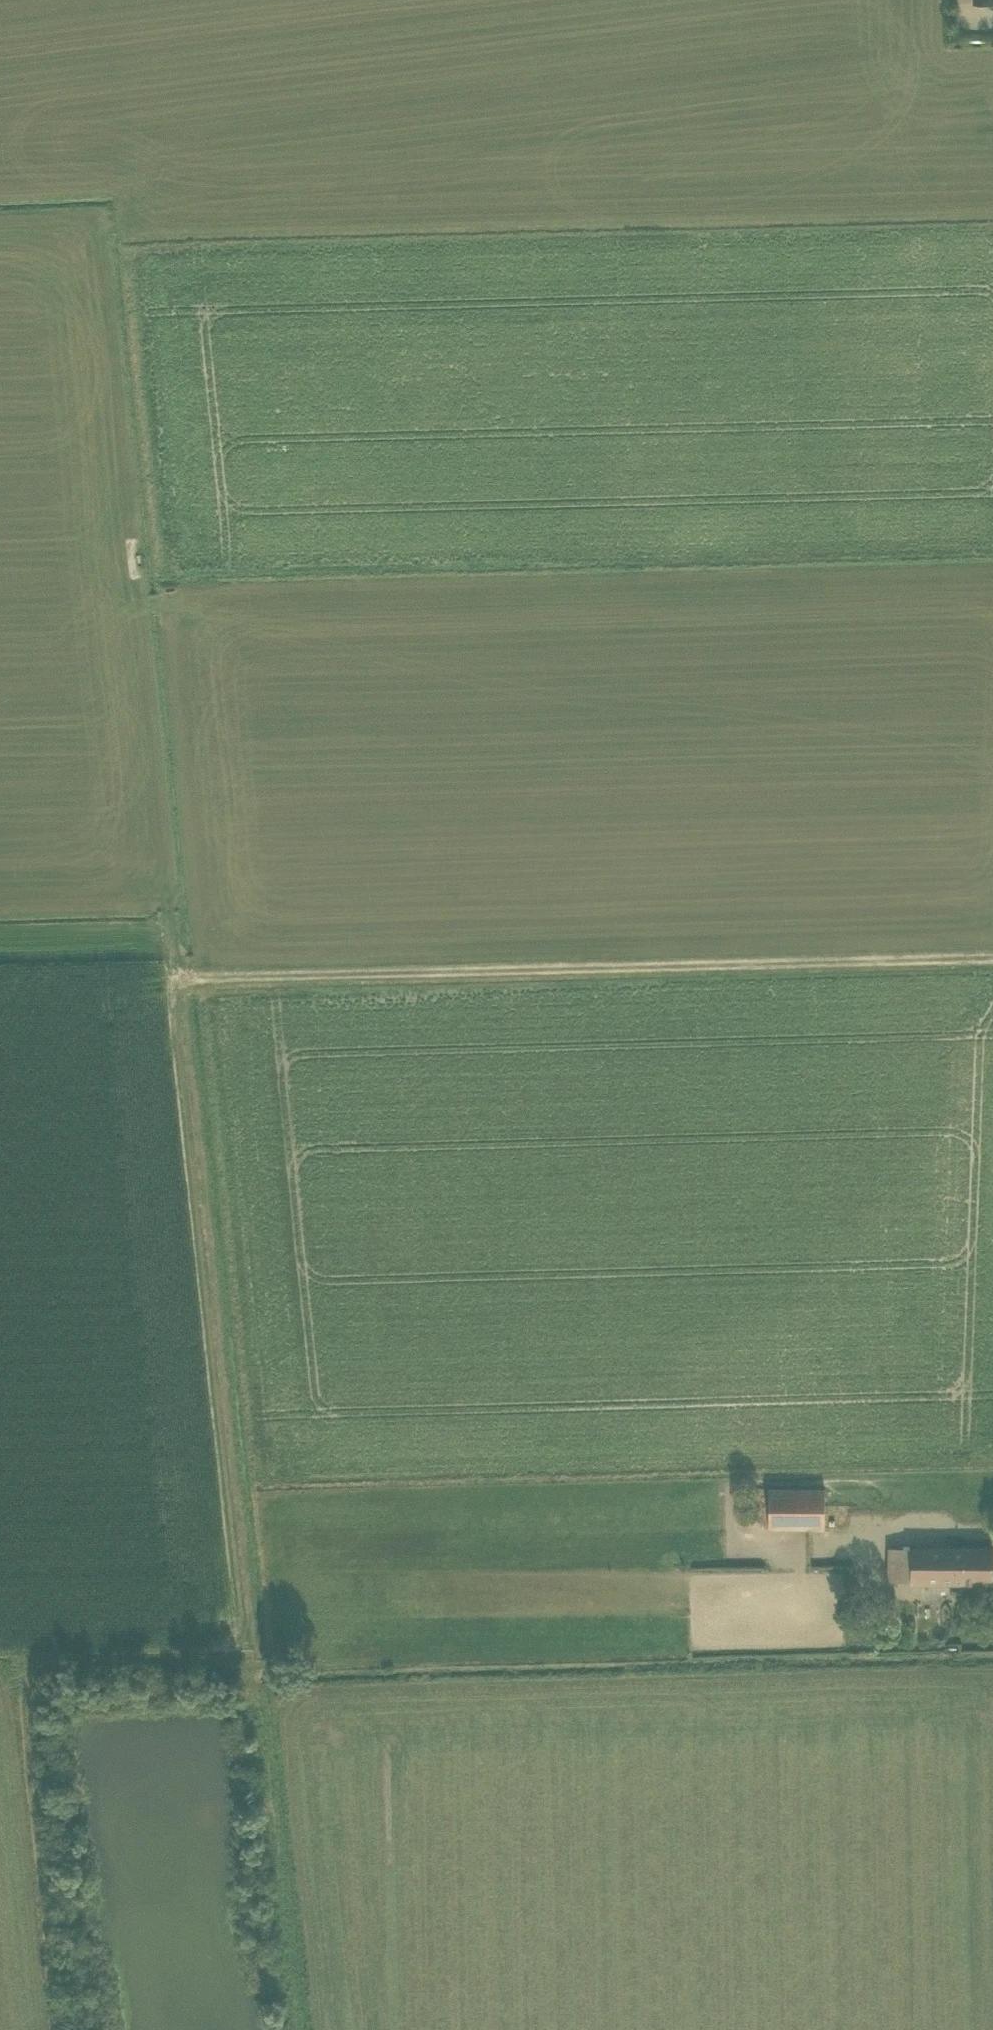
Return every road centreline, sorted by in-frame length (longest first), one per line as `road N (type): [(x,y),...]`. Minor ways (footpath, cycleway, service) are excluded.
road 1 (track): [(185,977),(992,954)]

